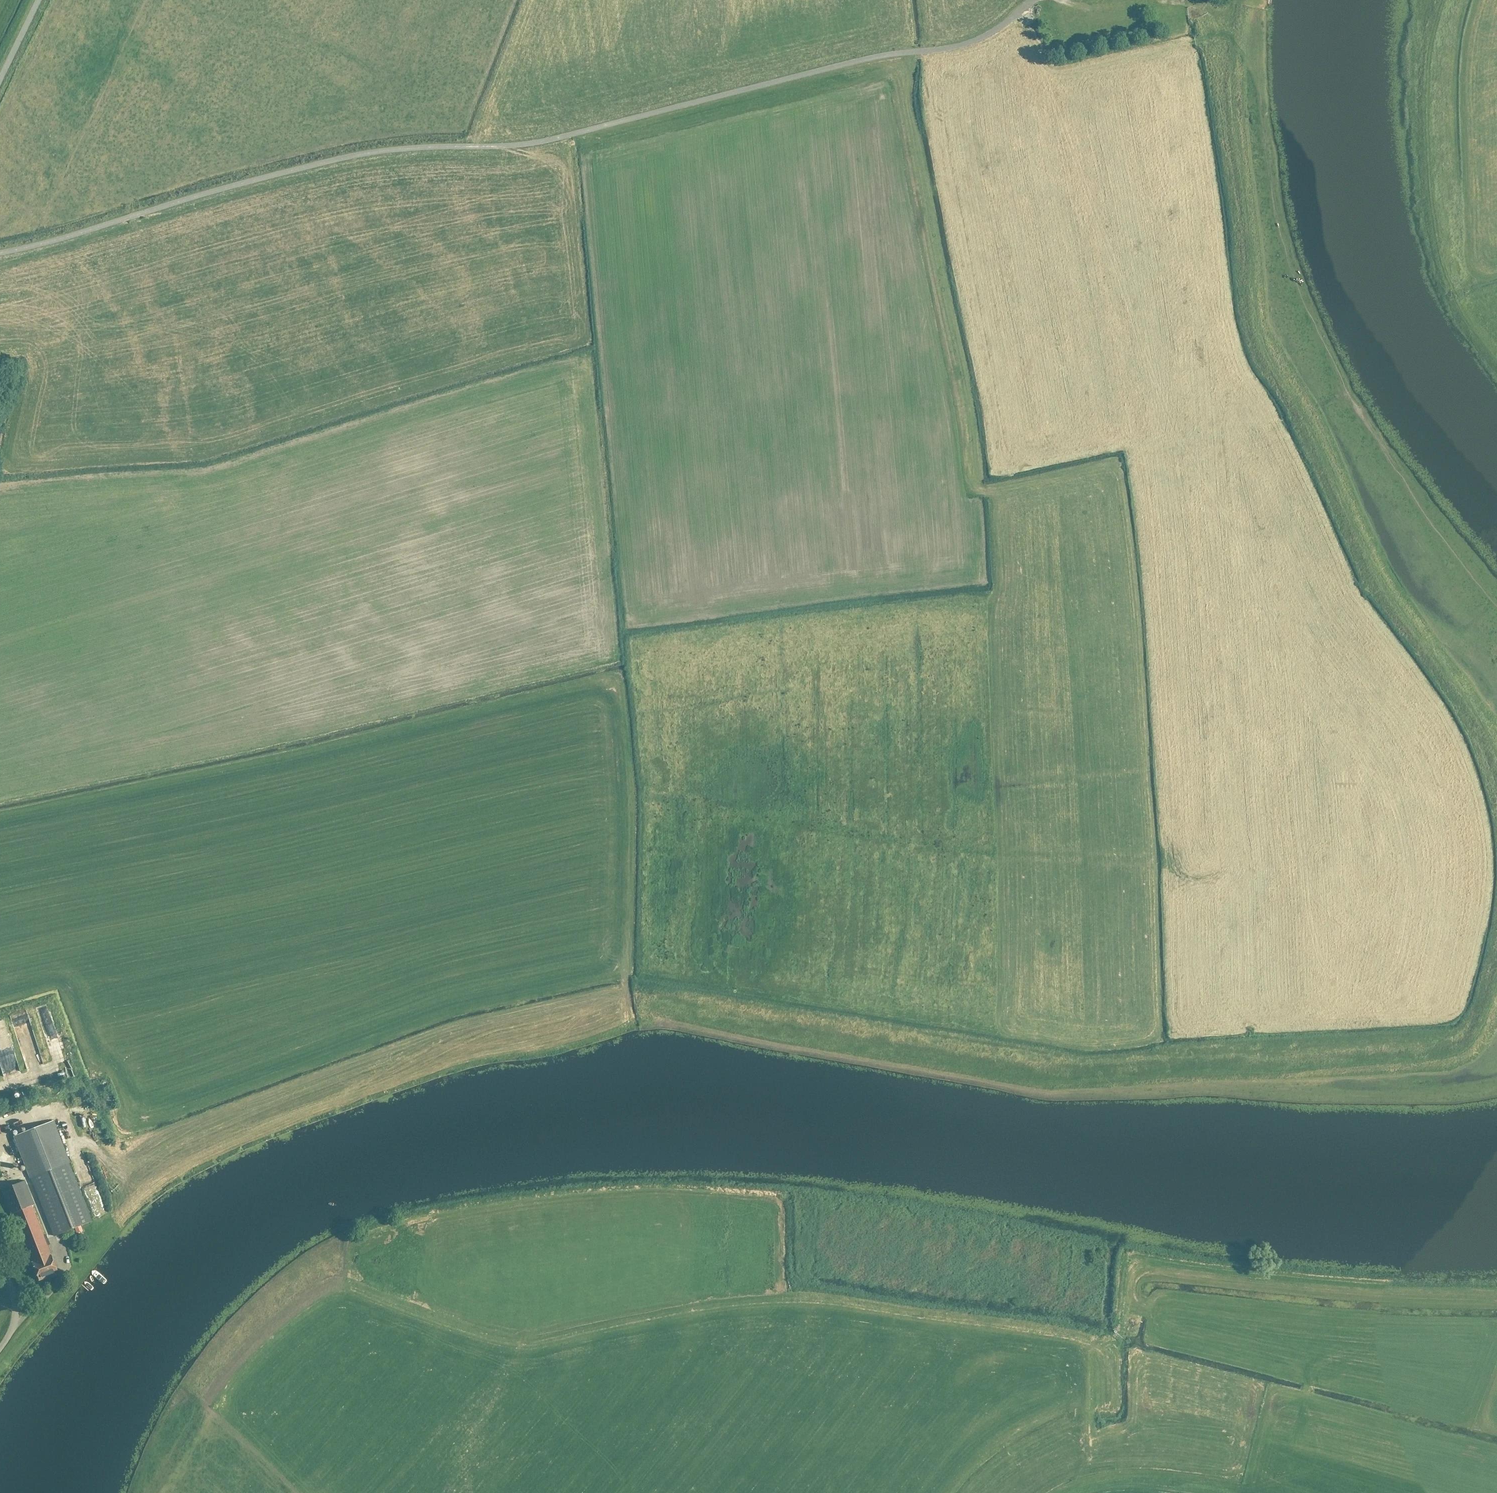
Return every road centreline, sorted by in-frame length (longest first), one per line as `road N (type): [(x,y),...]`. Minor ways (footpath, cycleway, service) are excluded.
road 1 (unclassified): [(0,254),(364,153),(544,141),(879,57),(963,45),(1033,0)]
road 2 (track): [(1264,1492),(1136,1472),(1058,1492)]

